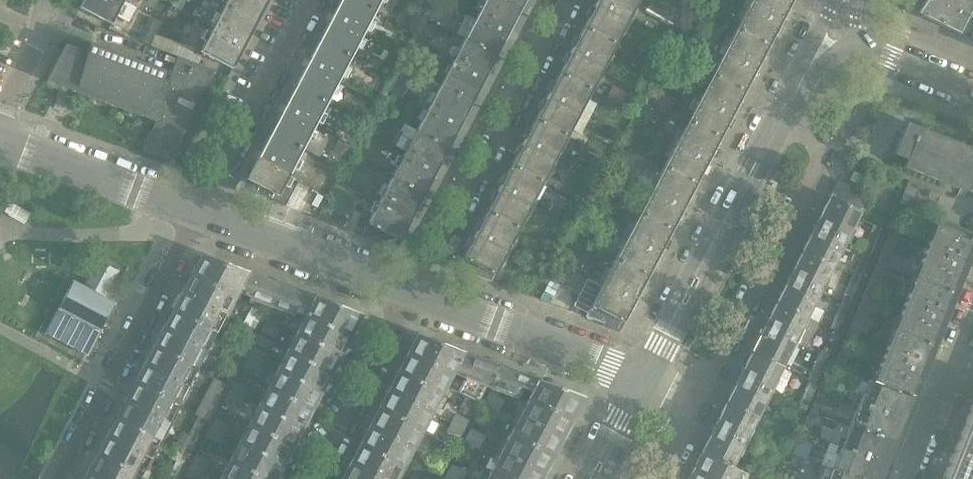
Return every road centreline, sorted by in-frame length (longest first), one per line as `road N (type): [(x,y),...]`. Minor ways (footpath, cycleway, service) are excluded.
road 1 (residential): [(414,293),(565,0)]
road 2 (residential): [(56,478),(197,211)]
road 3 (residential): [(700,401),(823,162),(830,132)]
road 4 (residential): [(645,376),(782,118)]
road 5 (residential): [(645,376),(414,293)]
road 6 (residential): [(197,211),(308,0)]
road 7 (residential): [(414,293),(197,211)]
road 8 (residential): [(315,478),(414,293)]
road 9 (residential): [(197,211),(0,139)]
road 10 (residential): [(972,314),(907,478)]
road 11 (residential): [(0,123),(40,39),(46,0)]

